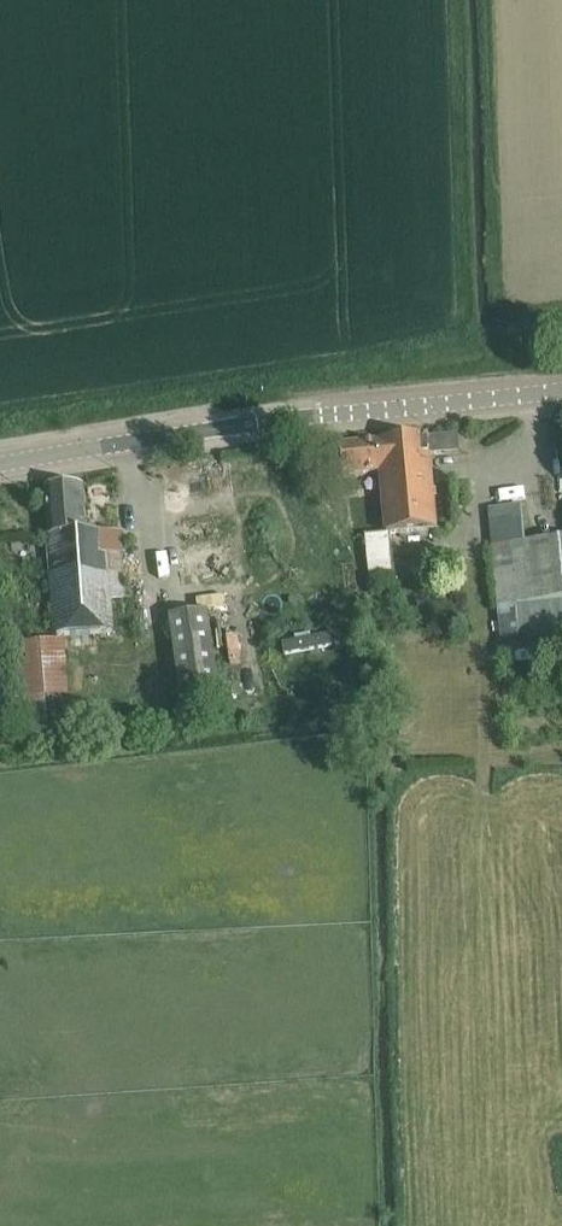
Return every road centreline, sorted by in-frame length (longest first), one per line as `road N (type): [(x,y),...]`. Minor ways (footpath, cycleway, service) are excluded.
road 1 (tertiary): [(0,463),(258,422),(561,388)]

